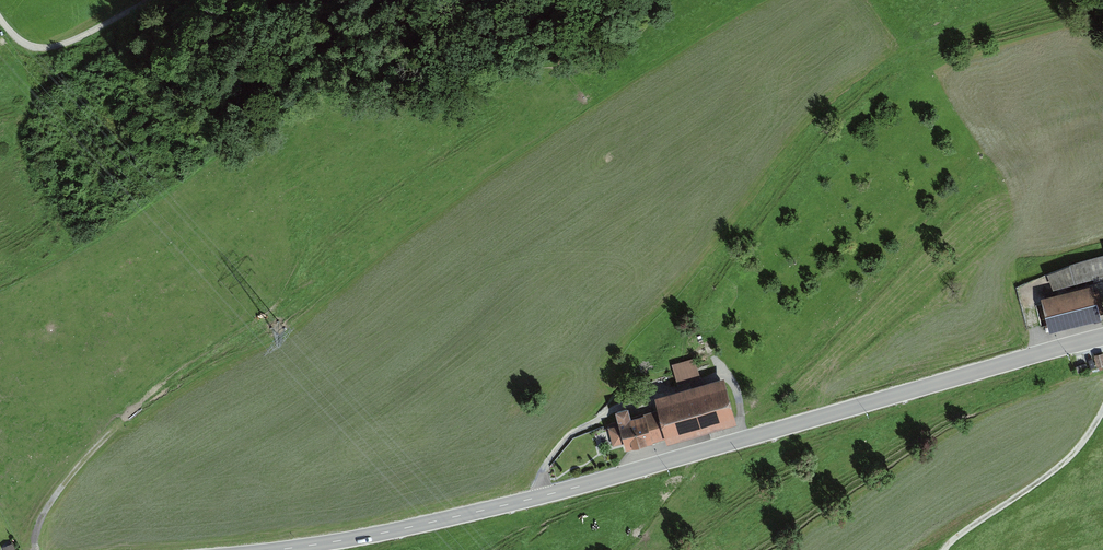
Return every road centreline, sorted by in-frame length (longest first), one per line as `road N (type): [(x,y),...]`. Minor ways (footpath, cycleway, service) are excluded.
road 1 (tertiary): [(1102,336),(537,497),(272,549)]
road 2 (track): [(263,319),(175,372),(105,437),(40,518),(36,549)]
road 3 (track): [(943,549),(1060,466),(1102,409)]
road 4 (track): [(671,379),(655,382),(576,435),(537,497)]
road 5 (track): [(154,0),(43,49),(15,37),(0,17)]

